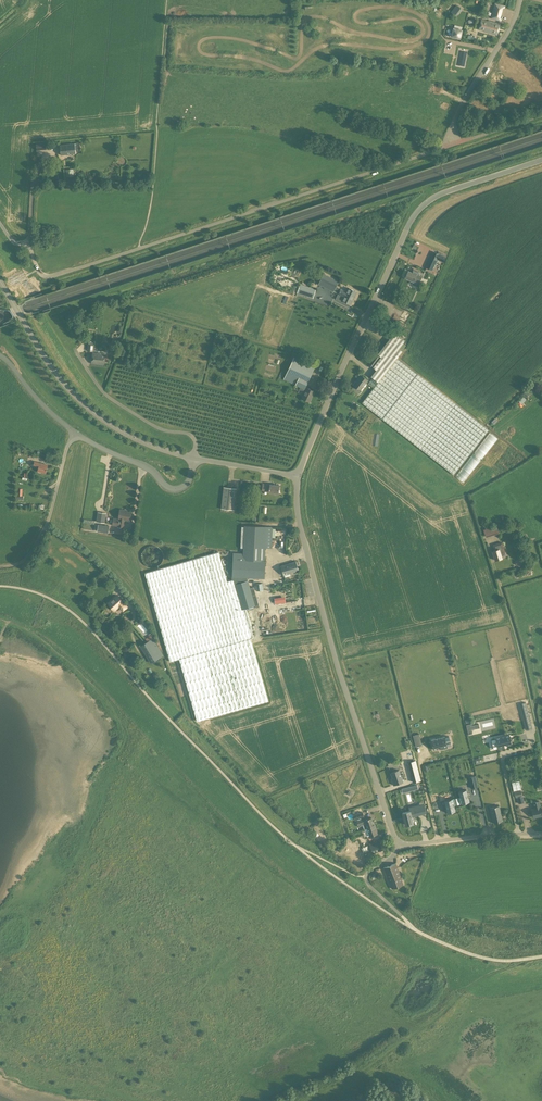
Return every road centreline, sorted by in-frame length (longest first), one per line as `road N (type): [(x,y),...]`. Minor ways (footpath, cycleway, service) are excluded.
road 1 (motorway): [(541,81),(0,252)]
road 2 (motorway): [(0,266),(541,98)]
road 3 (unclassified): [(299,476),(416,212),(441,193),(541,161)]
road 4 (unclassified): [(401,844),(333,649),(300,527),(299,476)]
road 5 (unclassified): [(541,956),(487,959),(415,930),(366,878),(401,844)]
road 6 (unclassified): [(196,458),(146,443),(96,413),(52,368),(22,317)]
road 7 (track): [(486,539),(541,748)]
road 8 (unclassified): [(196,458),(194,438),(117,403),(74,348)]
road 9 (unclassified): [(0,567),(28,557),(41,538),(76,433)]
road 10 (unclassified): [(453,143),(457,111),(519,0)]
road 11 (unclassified): [(76,433),(174,488),(187,484),(196,458)]
road 12 (track): [(46,527),(123,594),(135,642)]
road 13 (unclassified): [(401,844),(541,833)]

